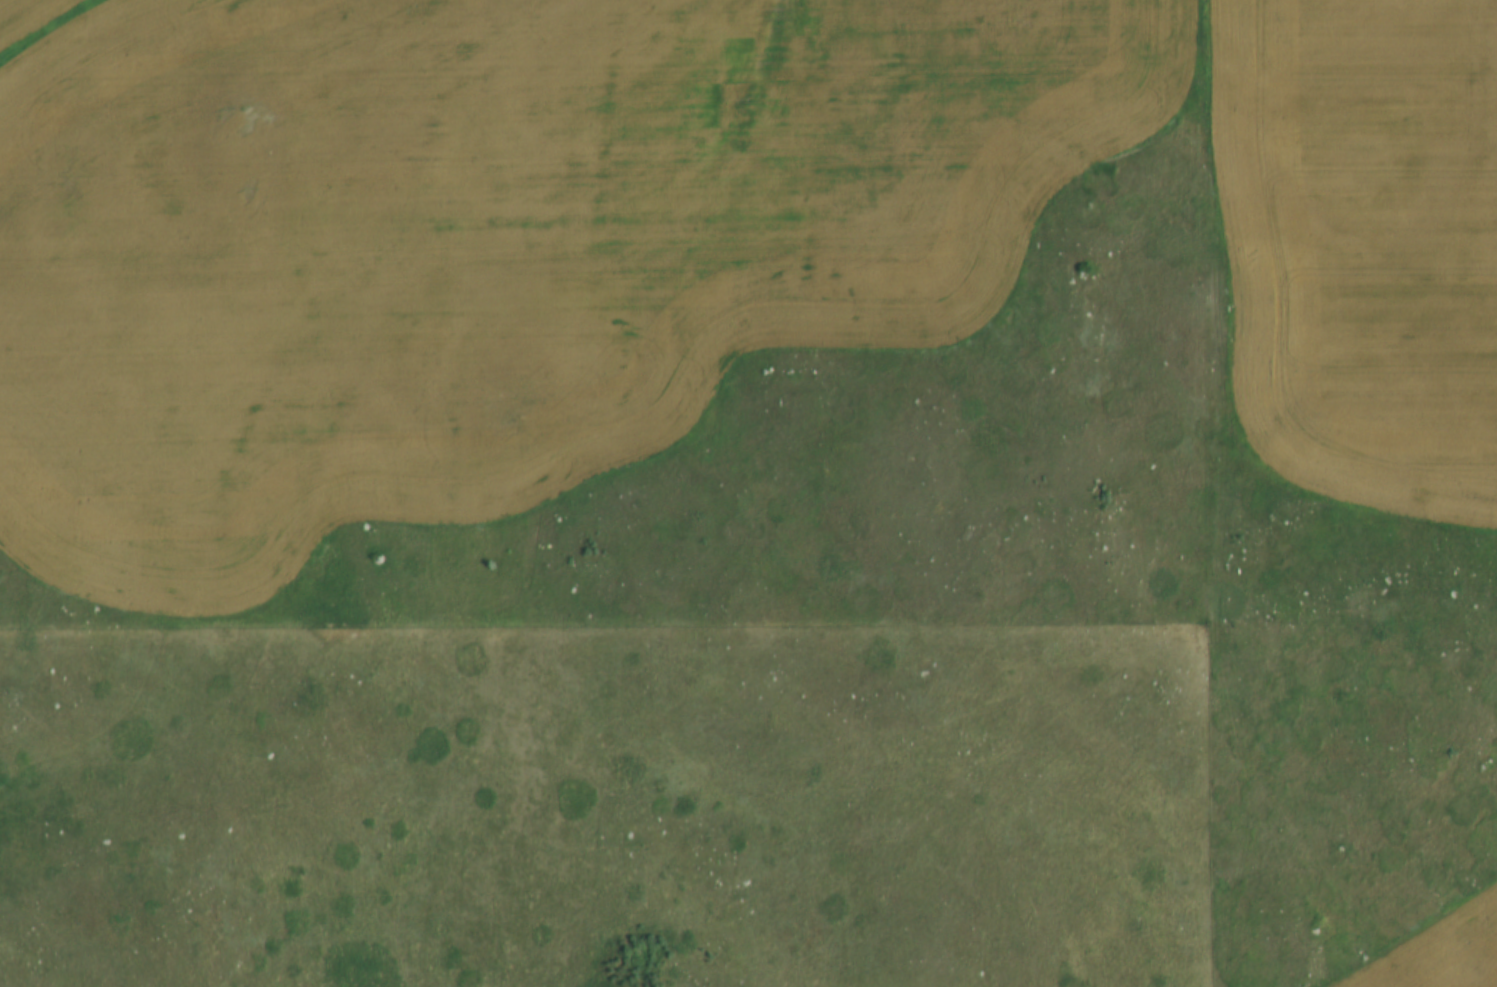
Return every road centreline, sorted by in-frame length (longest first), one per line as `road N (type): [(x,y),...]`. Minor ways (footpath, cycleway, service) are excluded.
road 1 (track): [(1227,0),(1227,224)]

